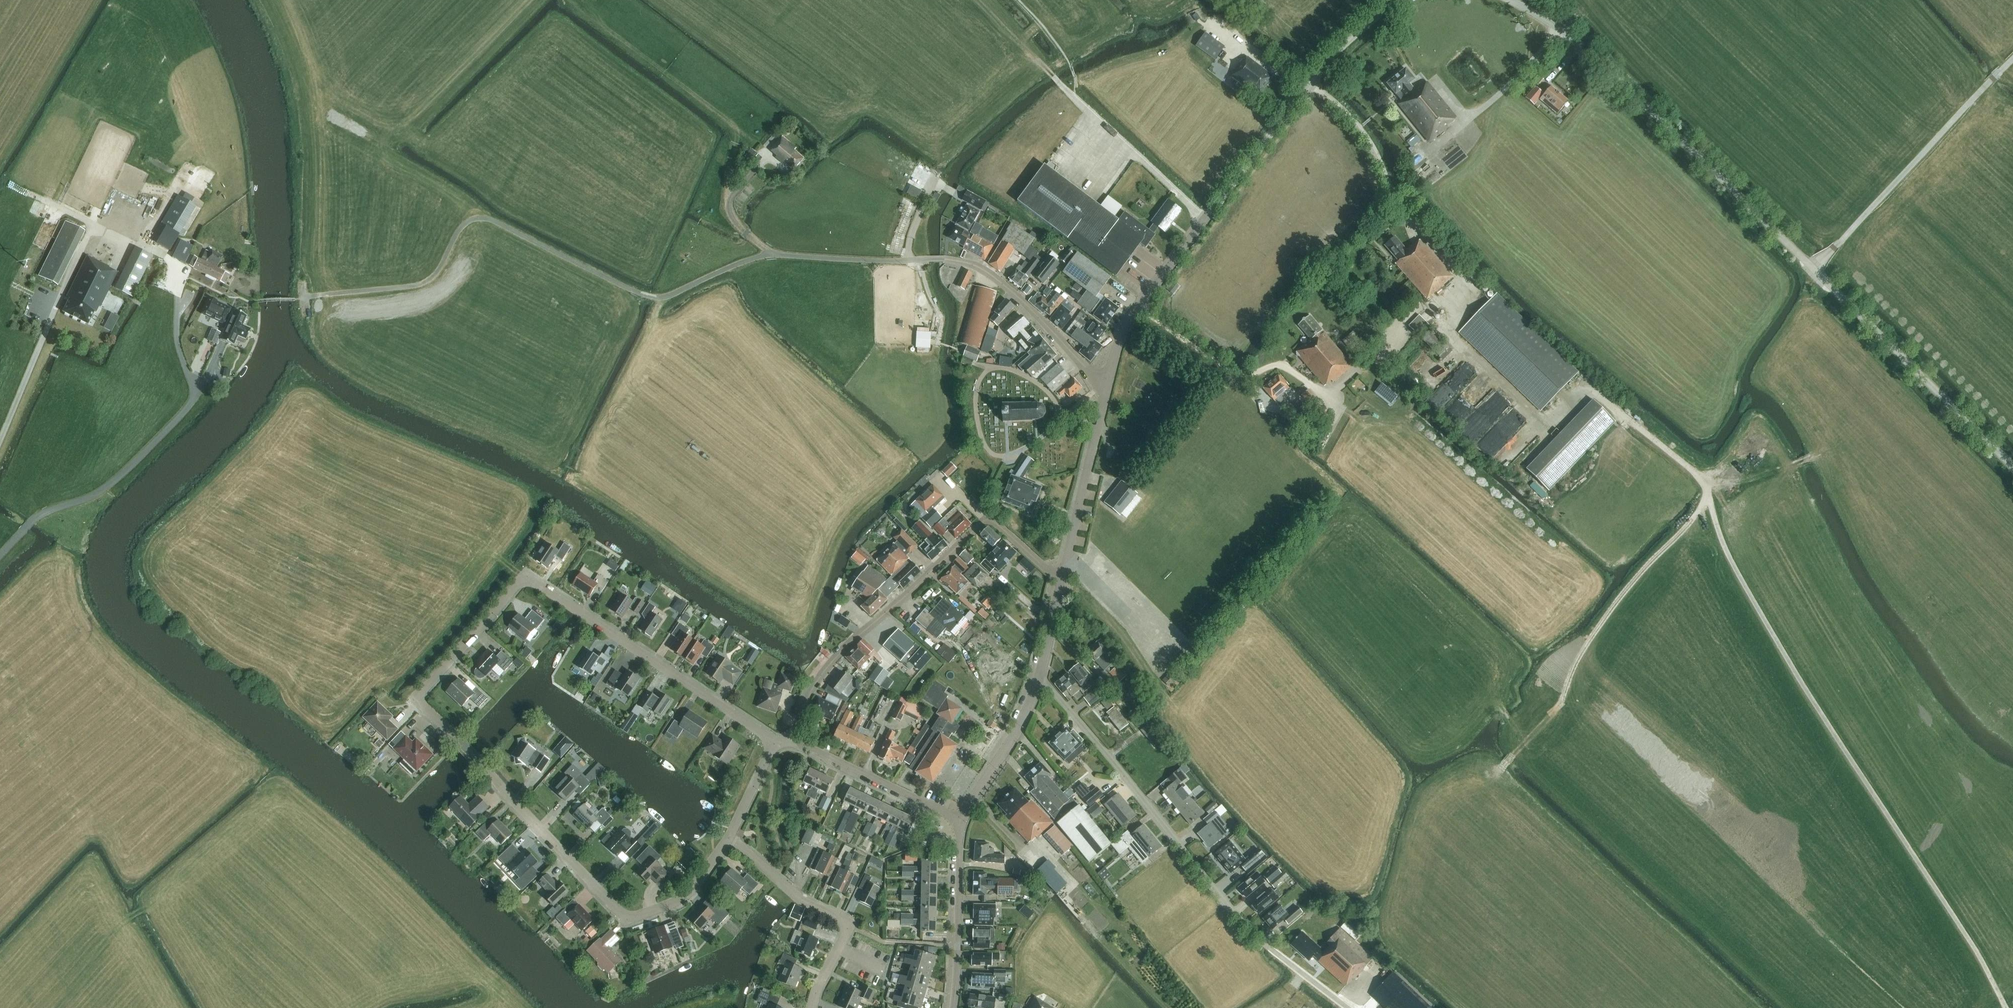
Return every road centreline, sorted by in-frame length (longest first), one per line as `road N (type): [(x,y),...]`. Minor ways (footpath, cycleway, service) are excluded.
road 1 (residential): [(1108,384),(986,273),(944,259),(770,255),(653,298),(481,218),(459,228),(423,283),(305,297)]
road 2 (track): [(1589,385),(1709,481),(1738,572),(2007,1007)]
road 3 (residential): [(730,837),(684,896),(640,916),(622,914),(422,705),(420,693),(518,584),(532,581)]
road 4 (residential): [(1343,993),(1254,938),(1040,681)]
road 5 (tertiary): [(1508,0),(1620,84),(1814,269)]
road 6 (residential): [(798,737),(826,669),(983,524),(1062,581)]
road 7 (track): [(1712,494),(1614,606),(1543,742),(1500,772)]
road 8 (tertiary): [(1206,220),(1328,60),(1399,0)]
road 9 (residential): [(771,744),(532,581)]
road 10 (unclassified): [(1814,269),(2012,62)]
road 11 (tertiary): [(1814,269),(2012,469)]
road 12 (residential): [(813,1007),(848,928),(797,897),(730,837)]
road 13 (tertiary): [(1062,581),(1108,384)]
road 14 (tertiary): [(1108,384),(1129,323),(1206,220)]
road 15 (residential): [(963,822),(808,749),(798,737)]
road 16 (tertiary): [(954,1007),(963,822)]
road 17 (unclassified): [(1206,220),(1074,98)]
road 18 (tertiary): [(963,822),(1024,725),(1040,681)]

